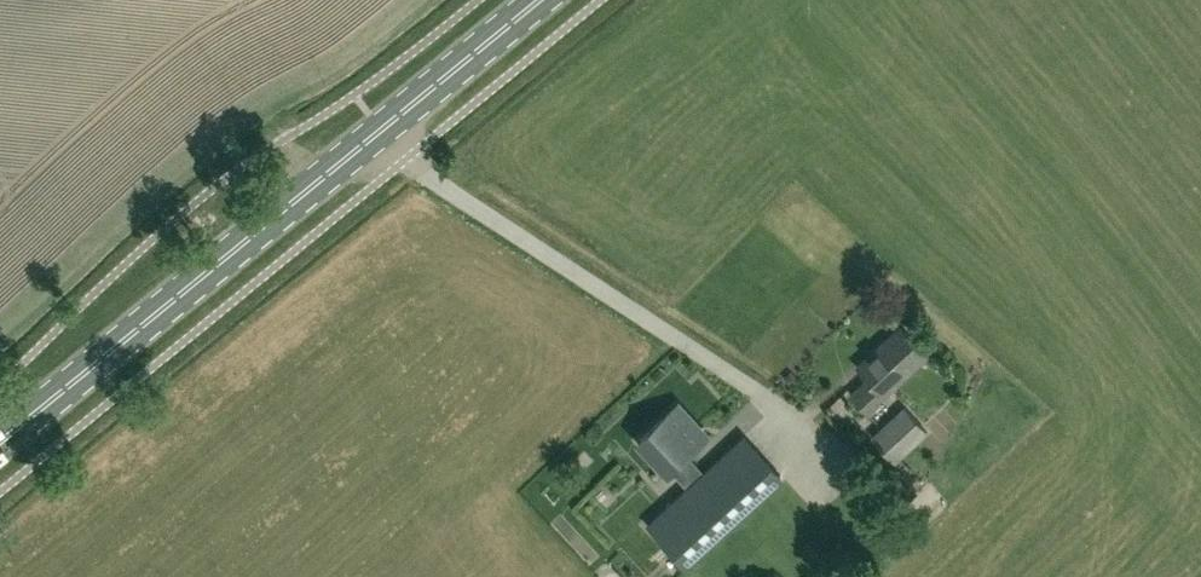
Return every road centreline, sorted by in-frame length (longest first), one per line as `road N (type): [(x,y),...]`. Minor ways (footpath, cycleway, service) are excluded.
road 1 (primary): [(0,444),(390,127)]
road 2 (unclassified): [(681,328),(414,153),(390,127)]
road 3 (primary): [(390,127),(543,0)]

